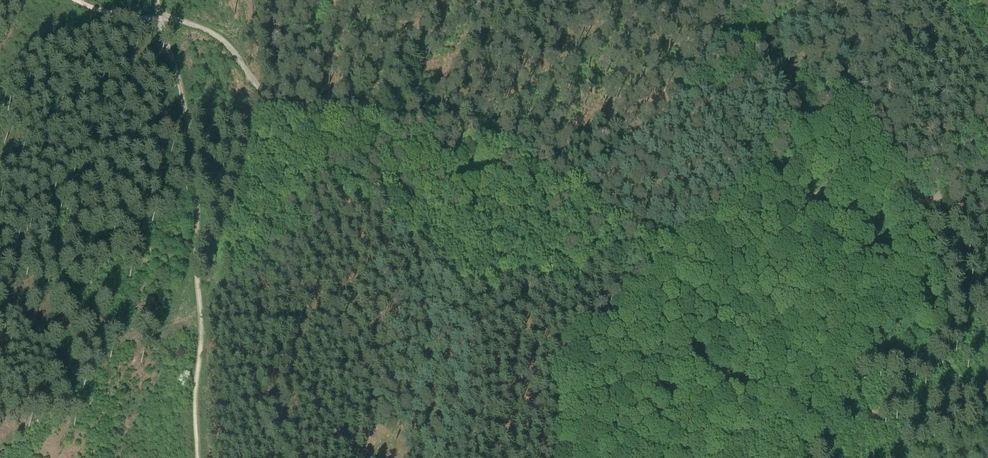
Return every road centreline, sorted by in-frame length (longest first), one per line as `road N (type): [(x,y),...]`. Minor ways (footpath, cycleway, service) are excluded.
road 1 (track): [(197,457),(196,172),(158,15)]

